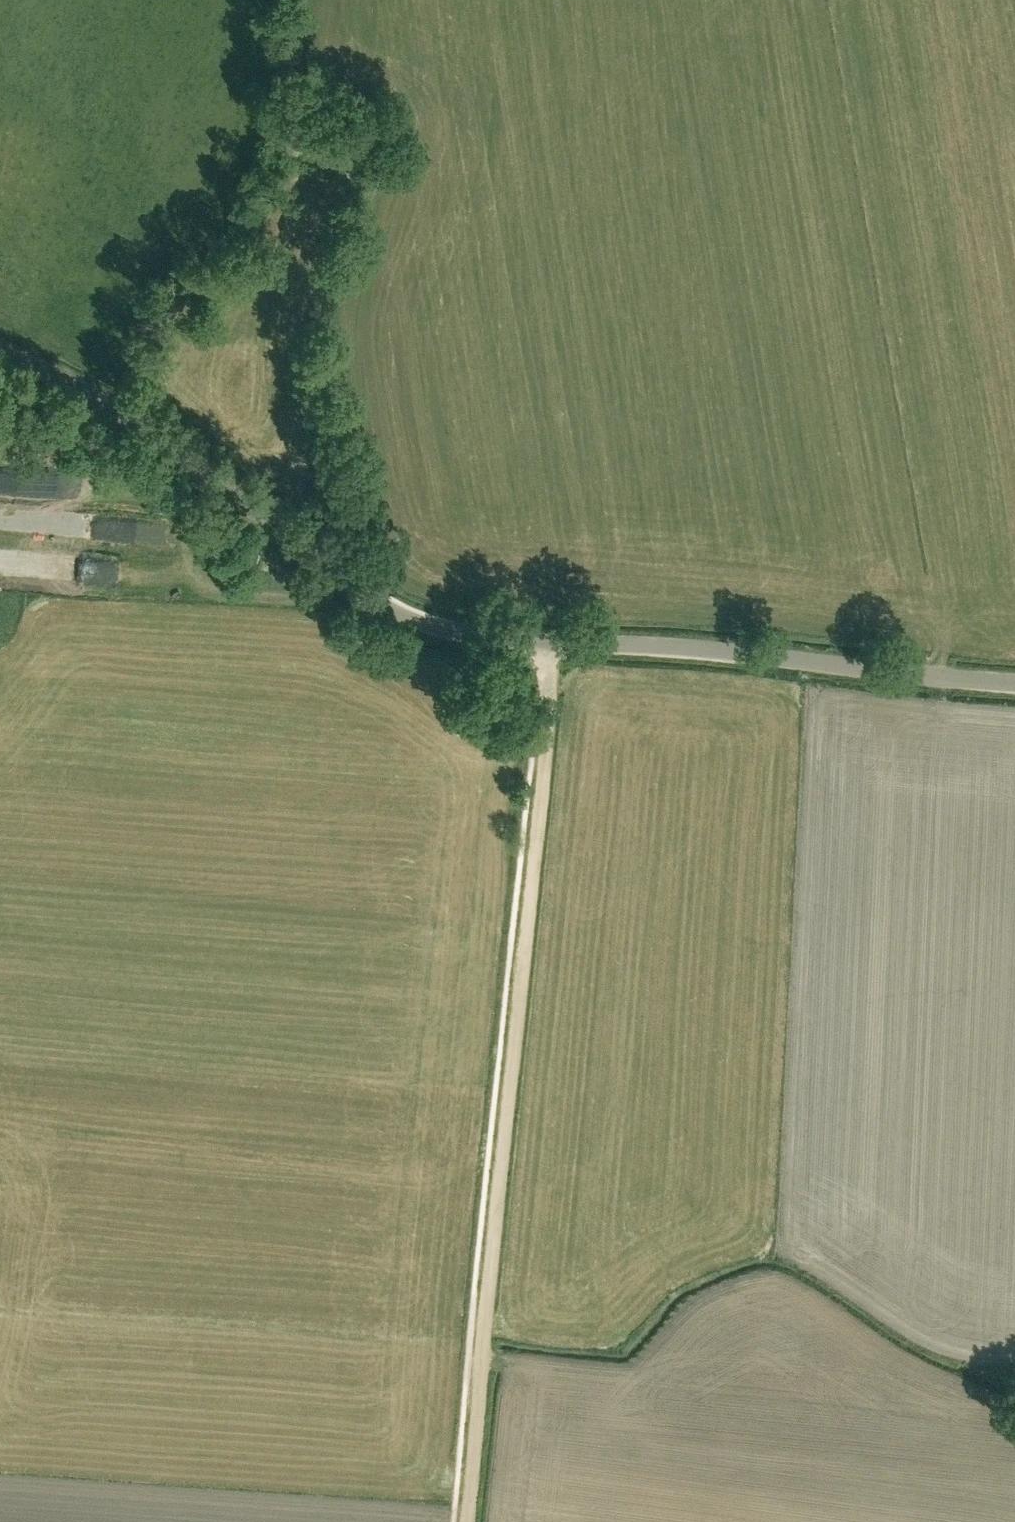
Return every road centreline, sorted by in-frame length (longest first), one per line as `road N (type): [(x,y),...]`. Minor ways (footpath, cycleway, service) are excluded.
road 1 (unclassified): [(1014,683),(545,644),(445,625),(402,610),(135,421),(0,349)]
road 2 (track): [(466,1521),(556,644)]

